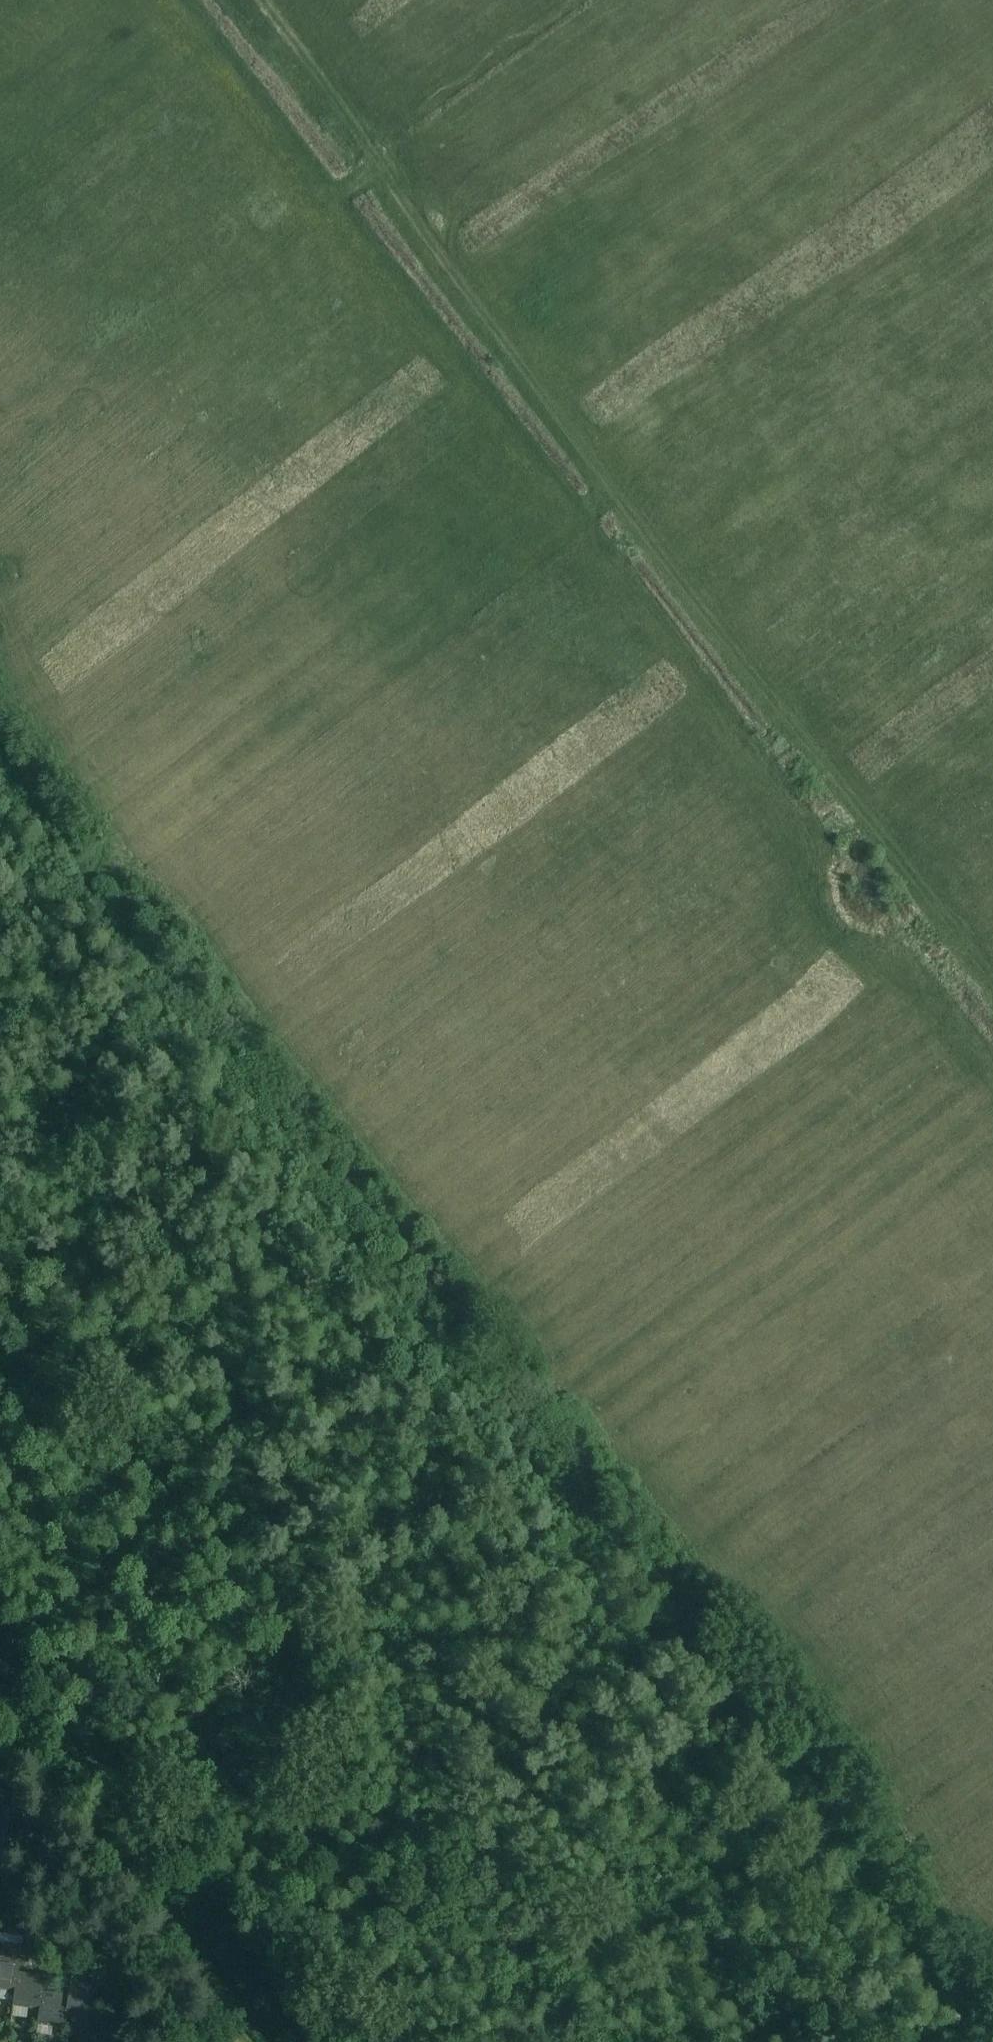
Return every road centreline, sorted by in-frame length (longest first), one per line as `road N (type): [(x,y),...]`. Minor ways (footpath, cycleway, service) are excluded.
road 1 (track): [(259,0),(376,154)]

